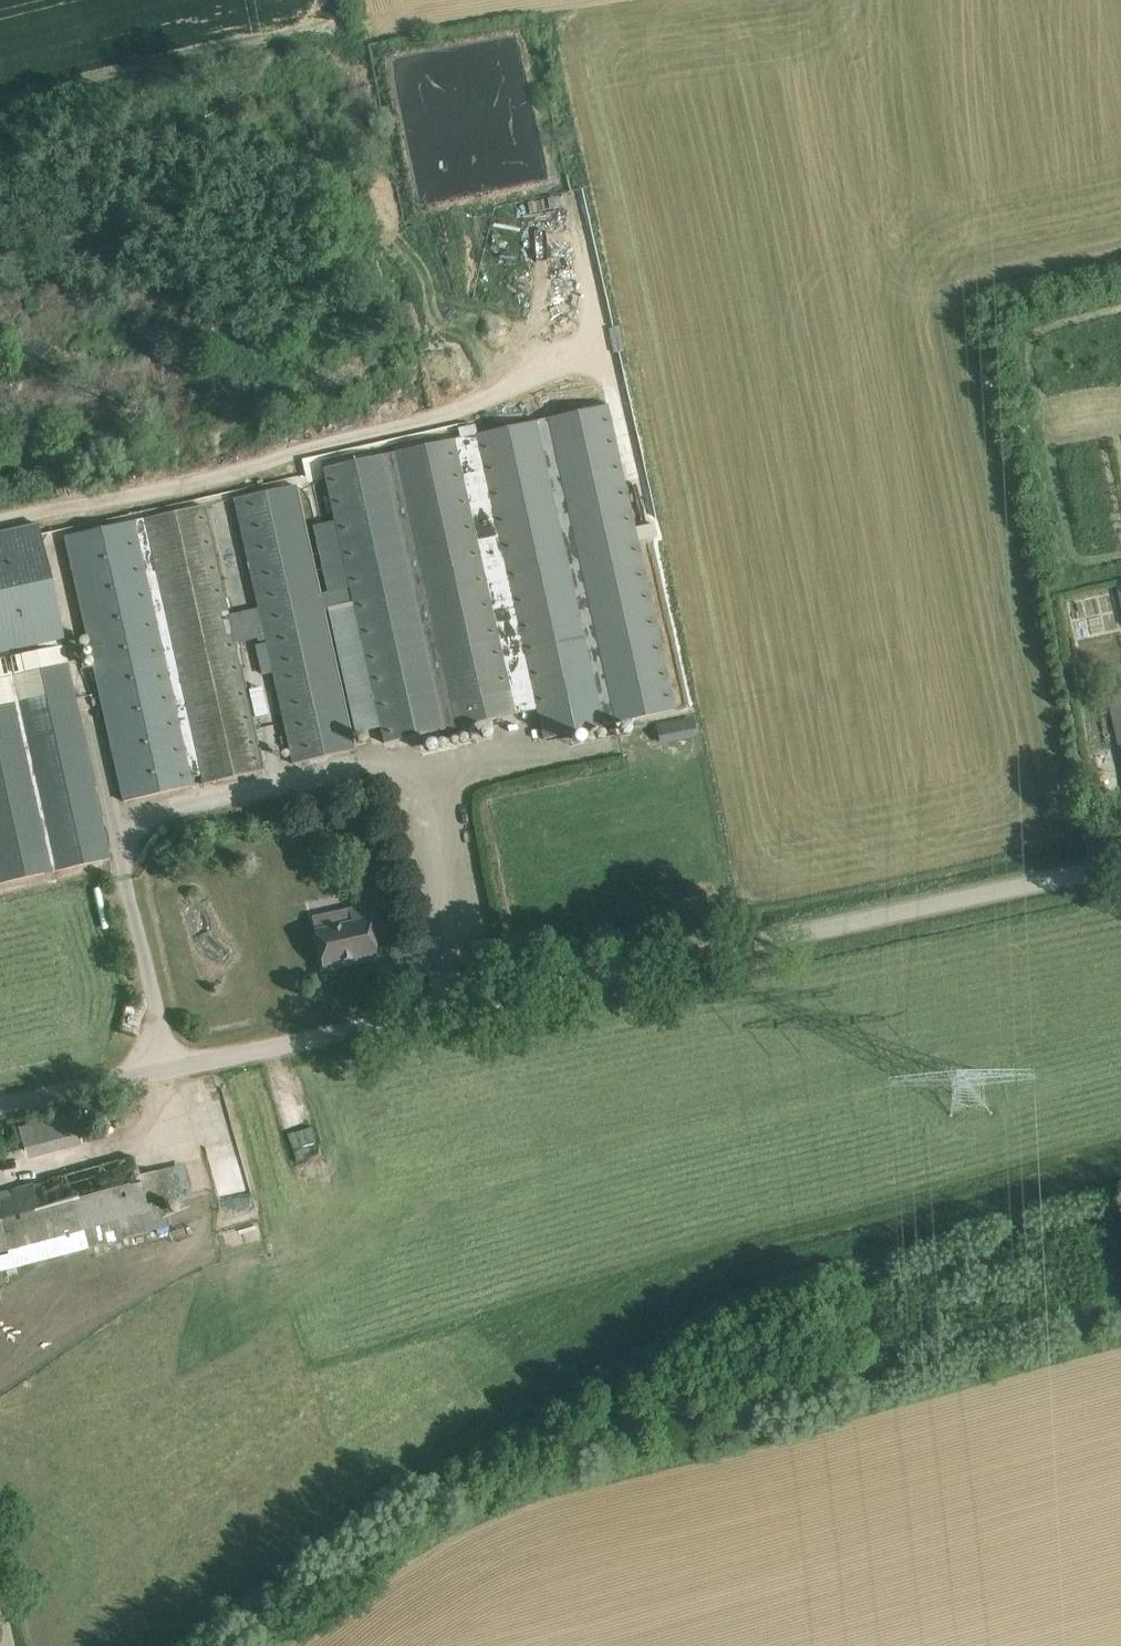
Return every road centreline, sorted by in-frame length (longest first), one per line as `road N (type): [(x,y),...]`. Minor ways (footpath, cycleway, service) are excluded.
road 1 (unclassified): [(0,1104),(1120,863)]

